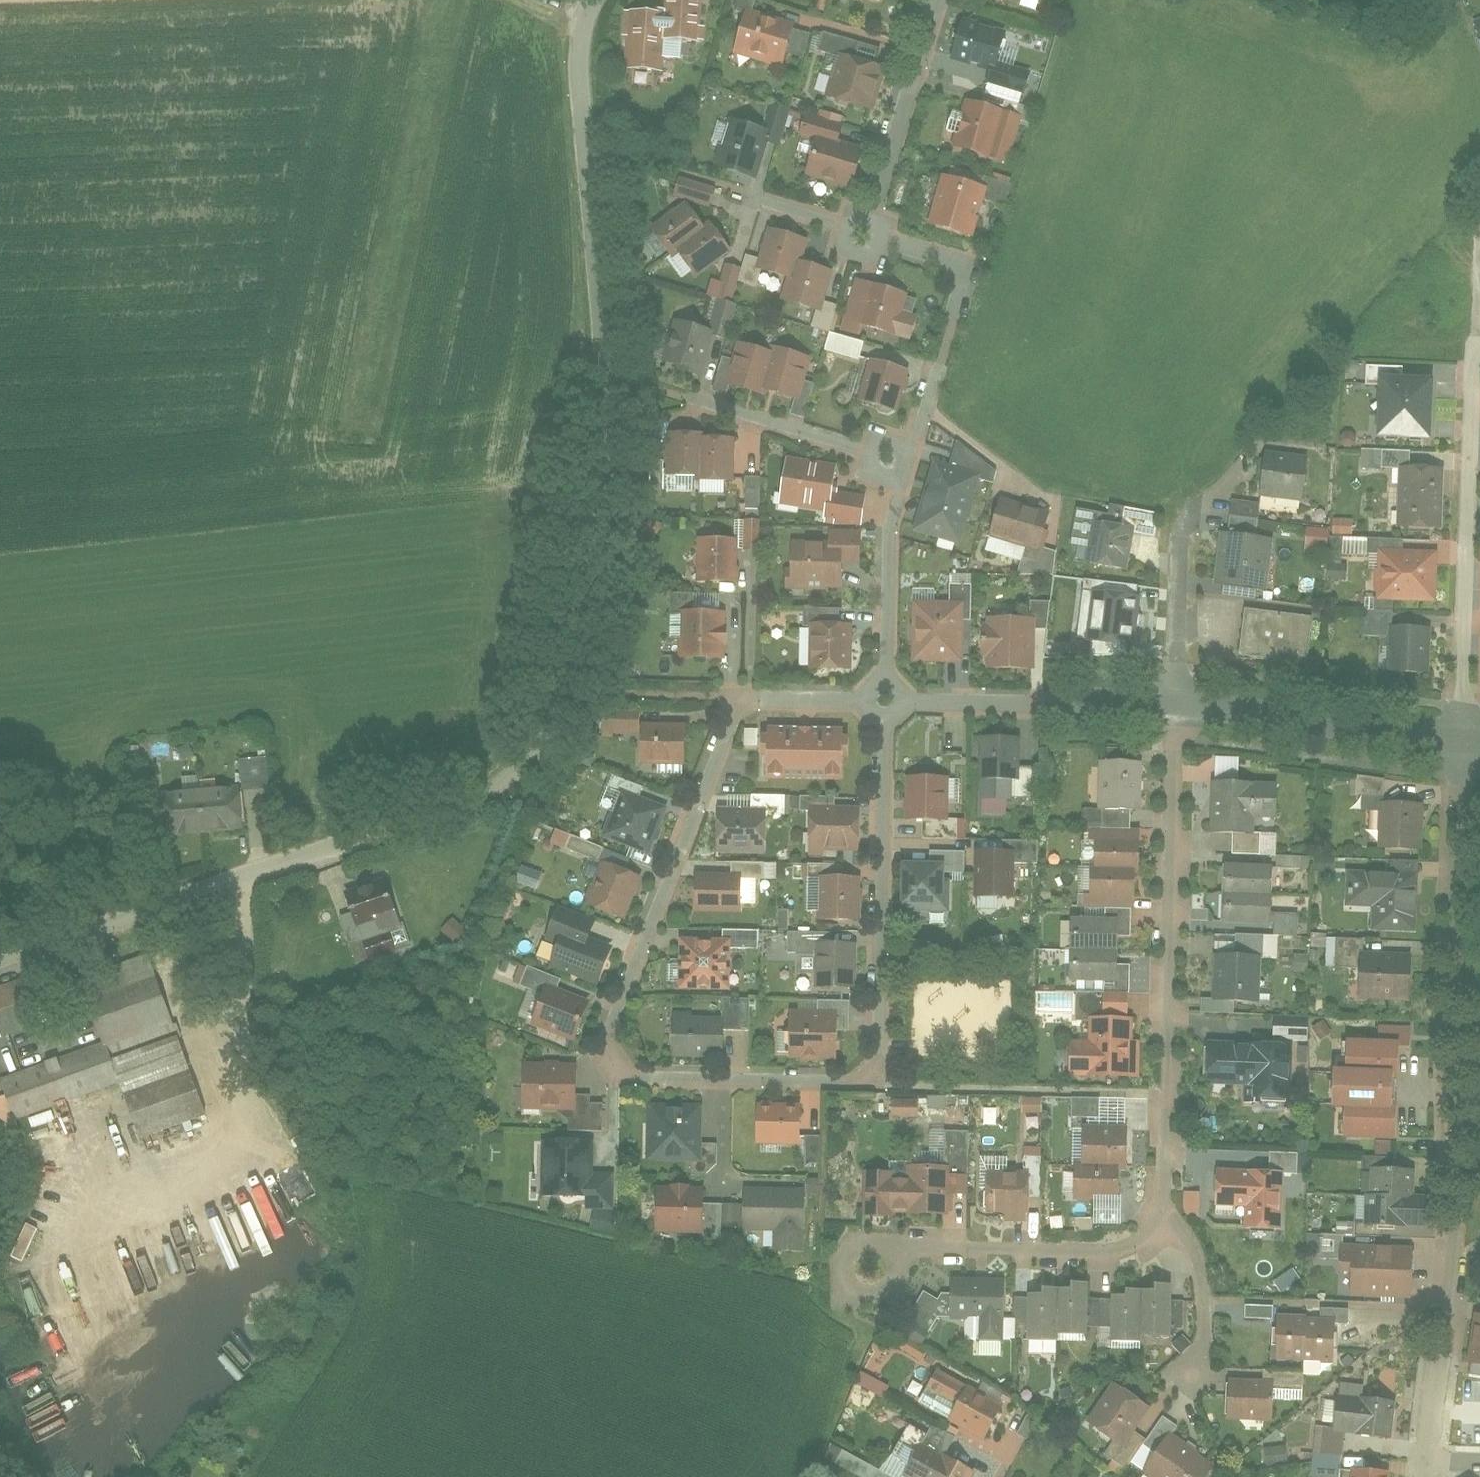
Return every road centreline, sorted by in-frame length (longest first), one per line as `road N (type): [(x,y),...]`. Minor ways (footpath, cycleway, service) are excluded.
road 1 (residential): [(0,962),(415,820),(503,776),(554,725),(580,636),(606,435),(582,45),(602,0)]
road 2 (residential): [(885,701),(771,697),(743,710),(615,1034),(619,1054),(663,1080),(843,1085),(867,1075),(882,772)]
road 3 (residential): [(1465,741),(1456,1219),(1427,1463)]
road 4 (residential): [(1164,704),(1162,1224)]
road 5 (residential): [(1479,267),(1465,741)]
road 6 (residential): [(885,701),(892,538),(908,462),(740,417)]
road 7 (residential): [(936,0),(865,242),(950,265)]
road 8 (residential): [(1465,741),(1164,704)]
road 9 (residential): [(1162,1224),(1117,1250),(950,1249),(907,1252),(870,1268)]
road 10 (residential): [(1164,704),(885,701)]
road 11 (residential): [(1168,507),(1164,704)]
road 12 (residential): [(1162,1224),(1185,1236),(1201,1261),(1204,1335),(1194,1376)]

